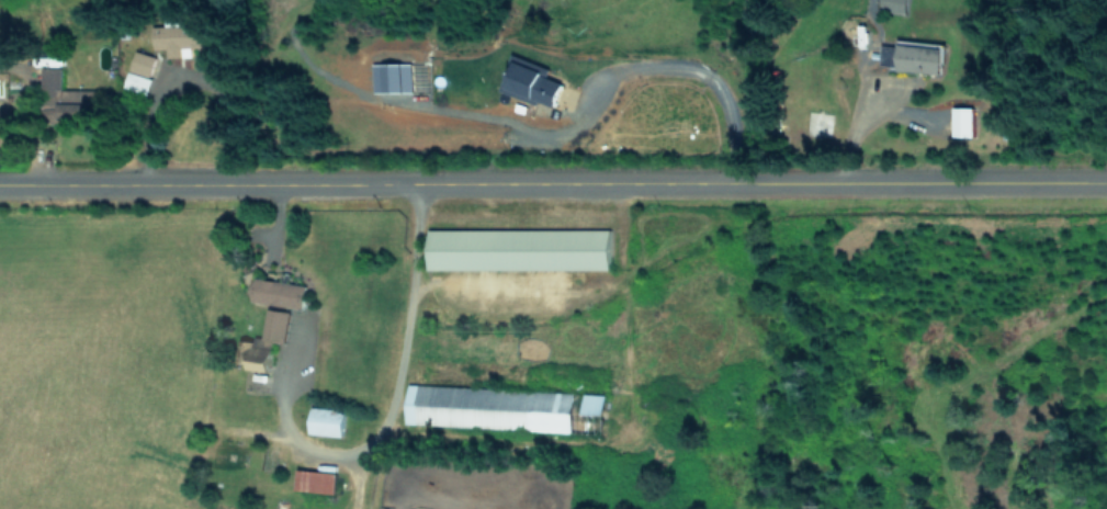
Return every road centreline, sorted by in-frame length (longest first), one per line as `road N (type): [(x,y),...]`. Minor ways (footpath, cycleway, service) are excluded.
road 1 (tertiary): [(1106,182),(0,188)]

